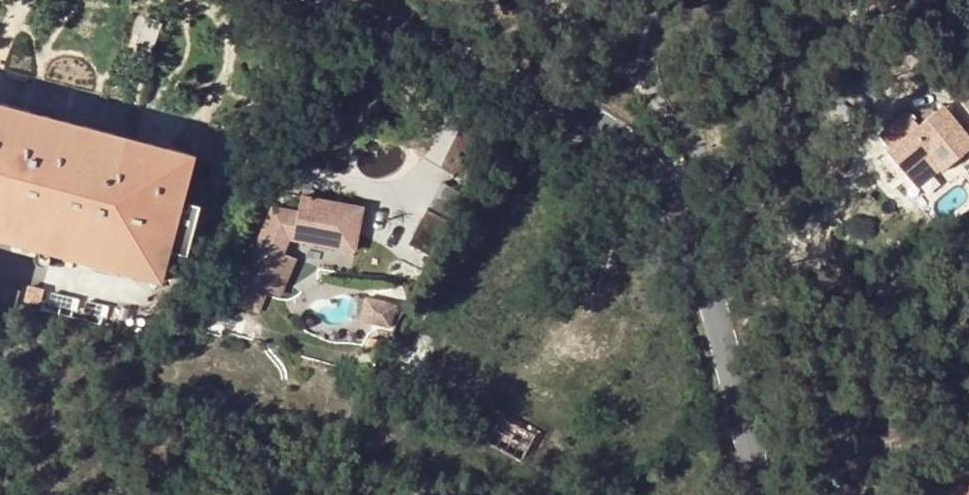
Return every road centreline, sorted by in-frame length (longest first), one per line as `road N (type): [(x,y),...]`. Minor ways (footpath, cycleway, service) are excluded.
road 1 (tertiary): [(338,0),(501,72),(654,170),(680,207),(718,316),(762,494)]

